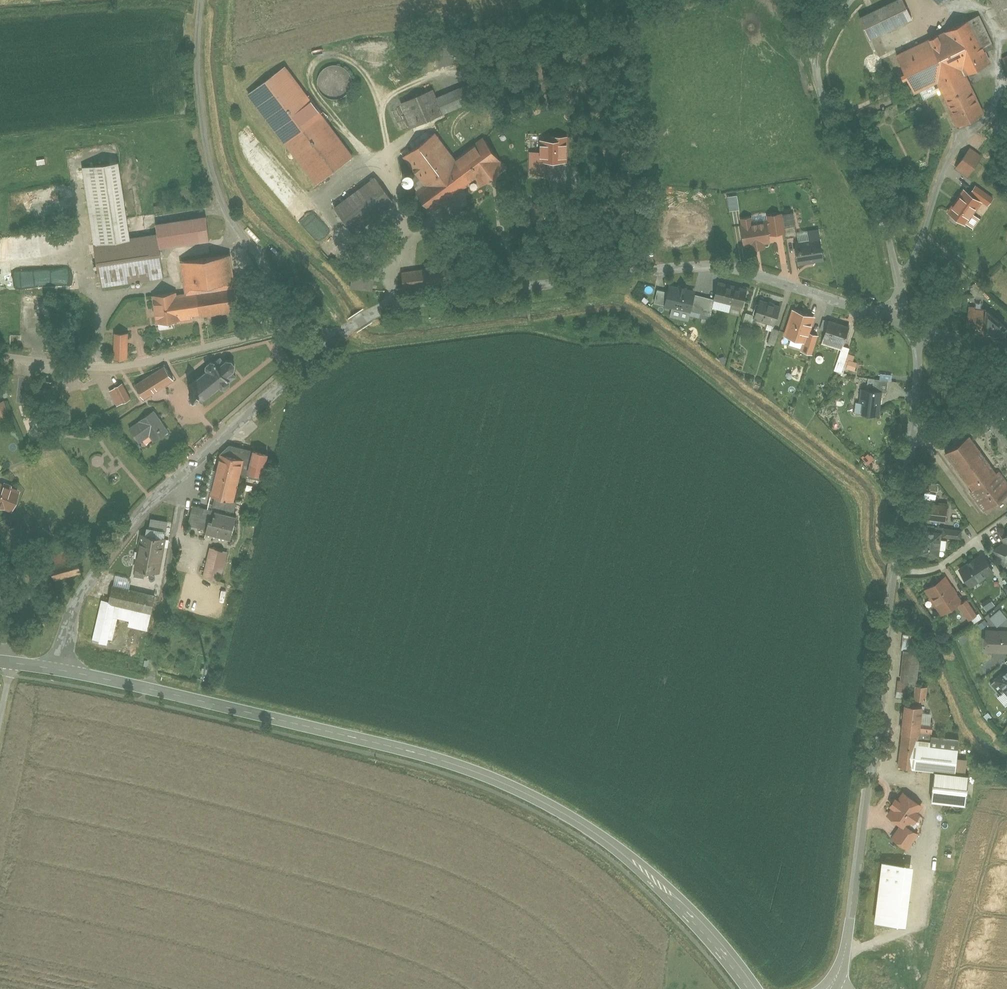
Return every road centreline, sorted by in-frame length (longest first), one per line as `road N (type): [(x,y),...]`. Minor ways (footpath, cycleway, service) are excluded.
road 1 (tertiary): [(60,671),(382,744),(494,780),(632,860),(753,988)]
road 2 (residential): [(338,339),(398,304),(700,265),(897,320)]
road 3 (residential): [(60,671),(80,599),(138,518),(338,339)]
road 4 (residential): [(896,571),(848,941),(829,988)]
road 5 (residential): [(852,0),(819,49),(817,78),(833,130),(888,234),(900,290),(897,320)]
road 6 (track): [(276,331),(265,271),(227,212),(211,167),(197,70),(201,0)]
road 7 (unclassified): [(0,357),(119,367),(276,331),(338,339)]
road 8 (residential): [(910,439),(896,571)]
road 9 (residential): [(1006,522),(936,570),(896,571)]

